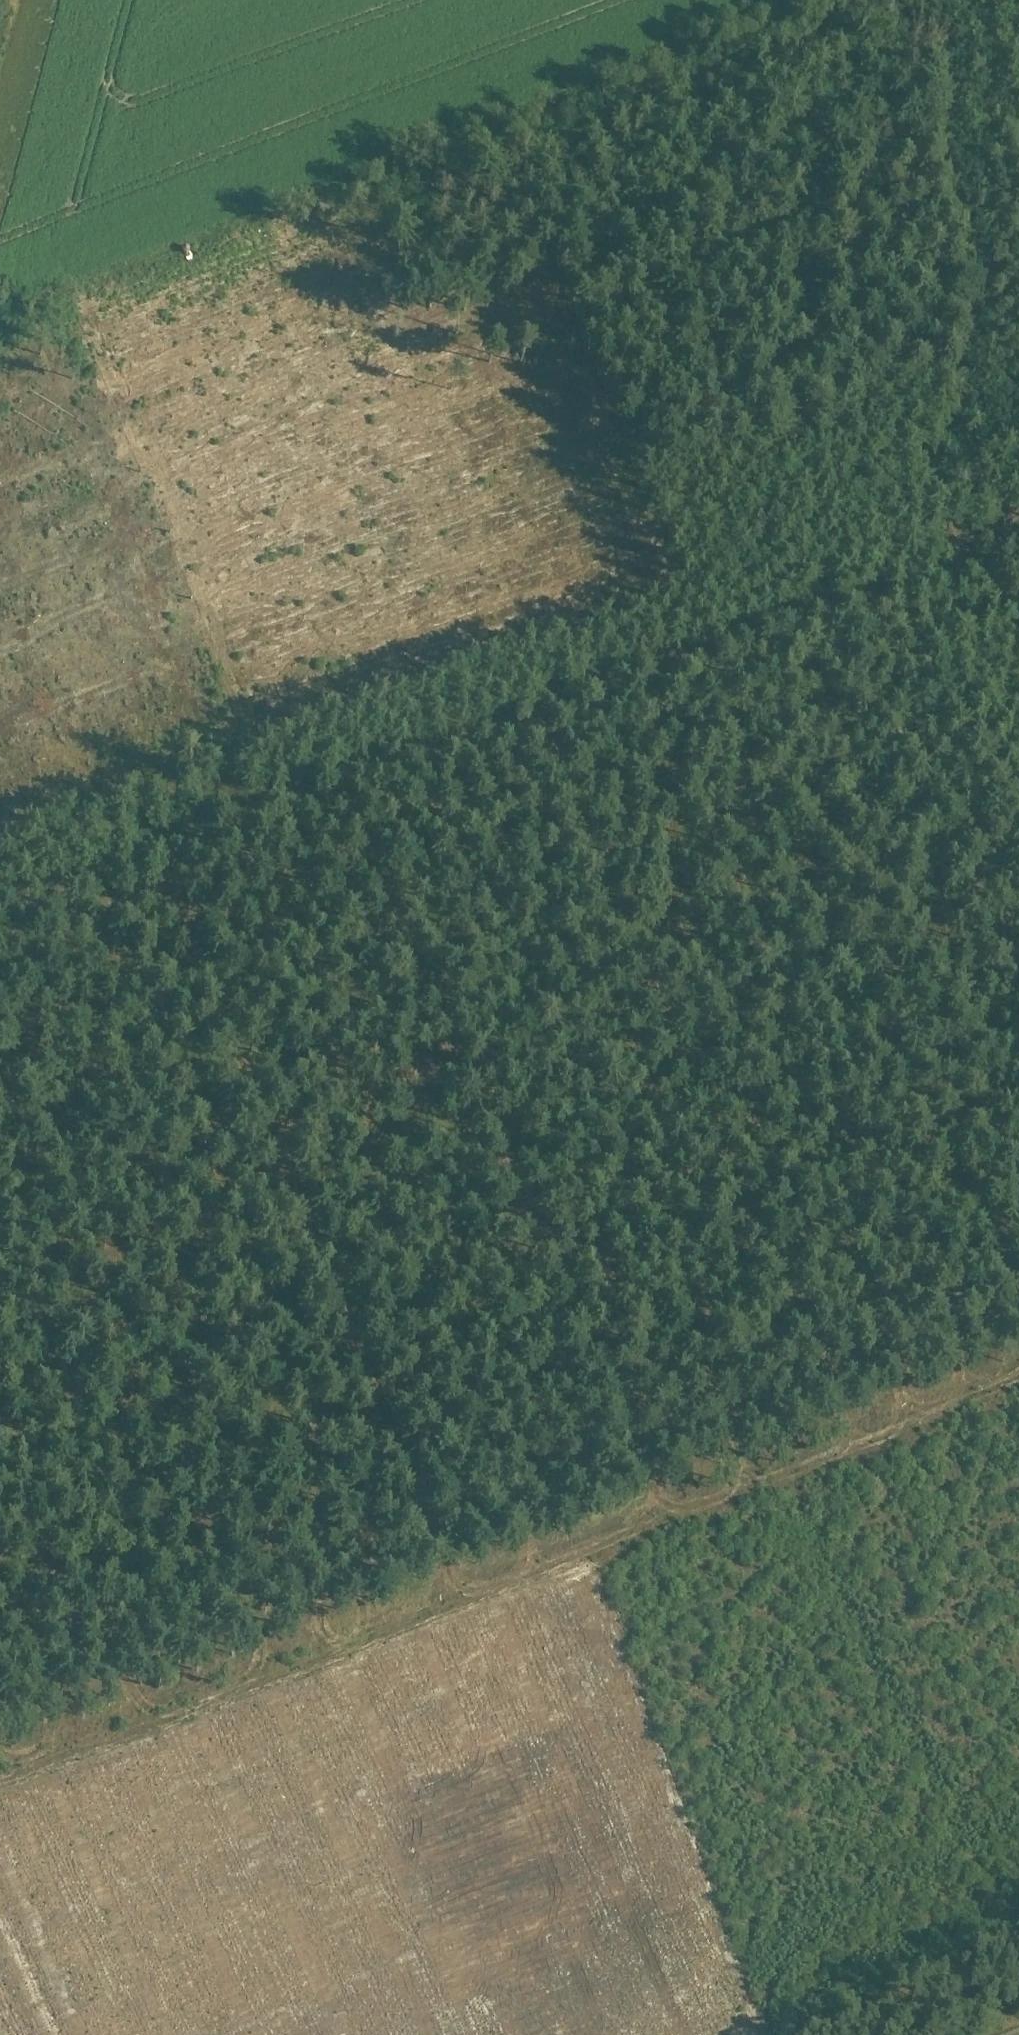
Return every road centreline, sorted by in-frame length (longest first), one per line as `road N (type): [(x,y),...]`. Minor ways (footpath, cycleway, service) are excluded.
road 1 (track): [(1018,1334),(0,1767)]

